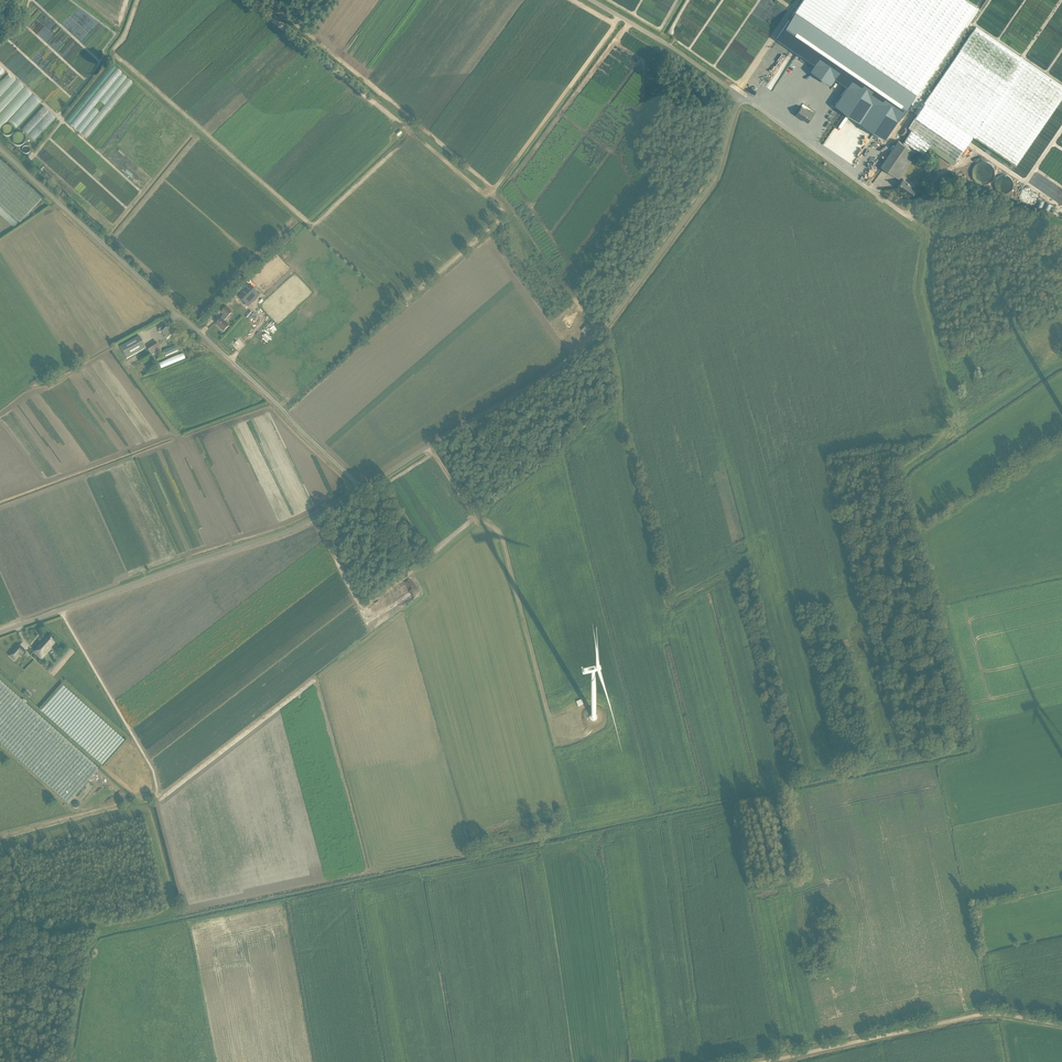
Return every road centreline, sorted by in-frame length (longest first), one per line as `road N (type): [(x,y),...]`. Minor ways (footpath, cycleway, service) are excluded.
road 1 (unclassified): [(369,490),(569,371),(723,180),(746,96),(592,0)]
road 2 (unclassified): [(369,490),(0,150)]
road 3 (unclassified): [(0,634),(282,537),(369,490)]
road 4 (unclassified): [(769,1061),(991,1013),(1061,1025)]

